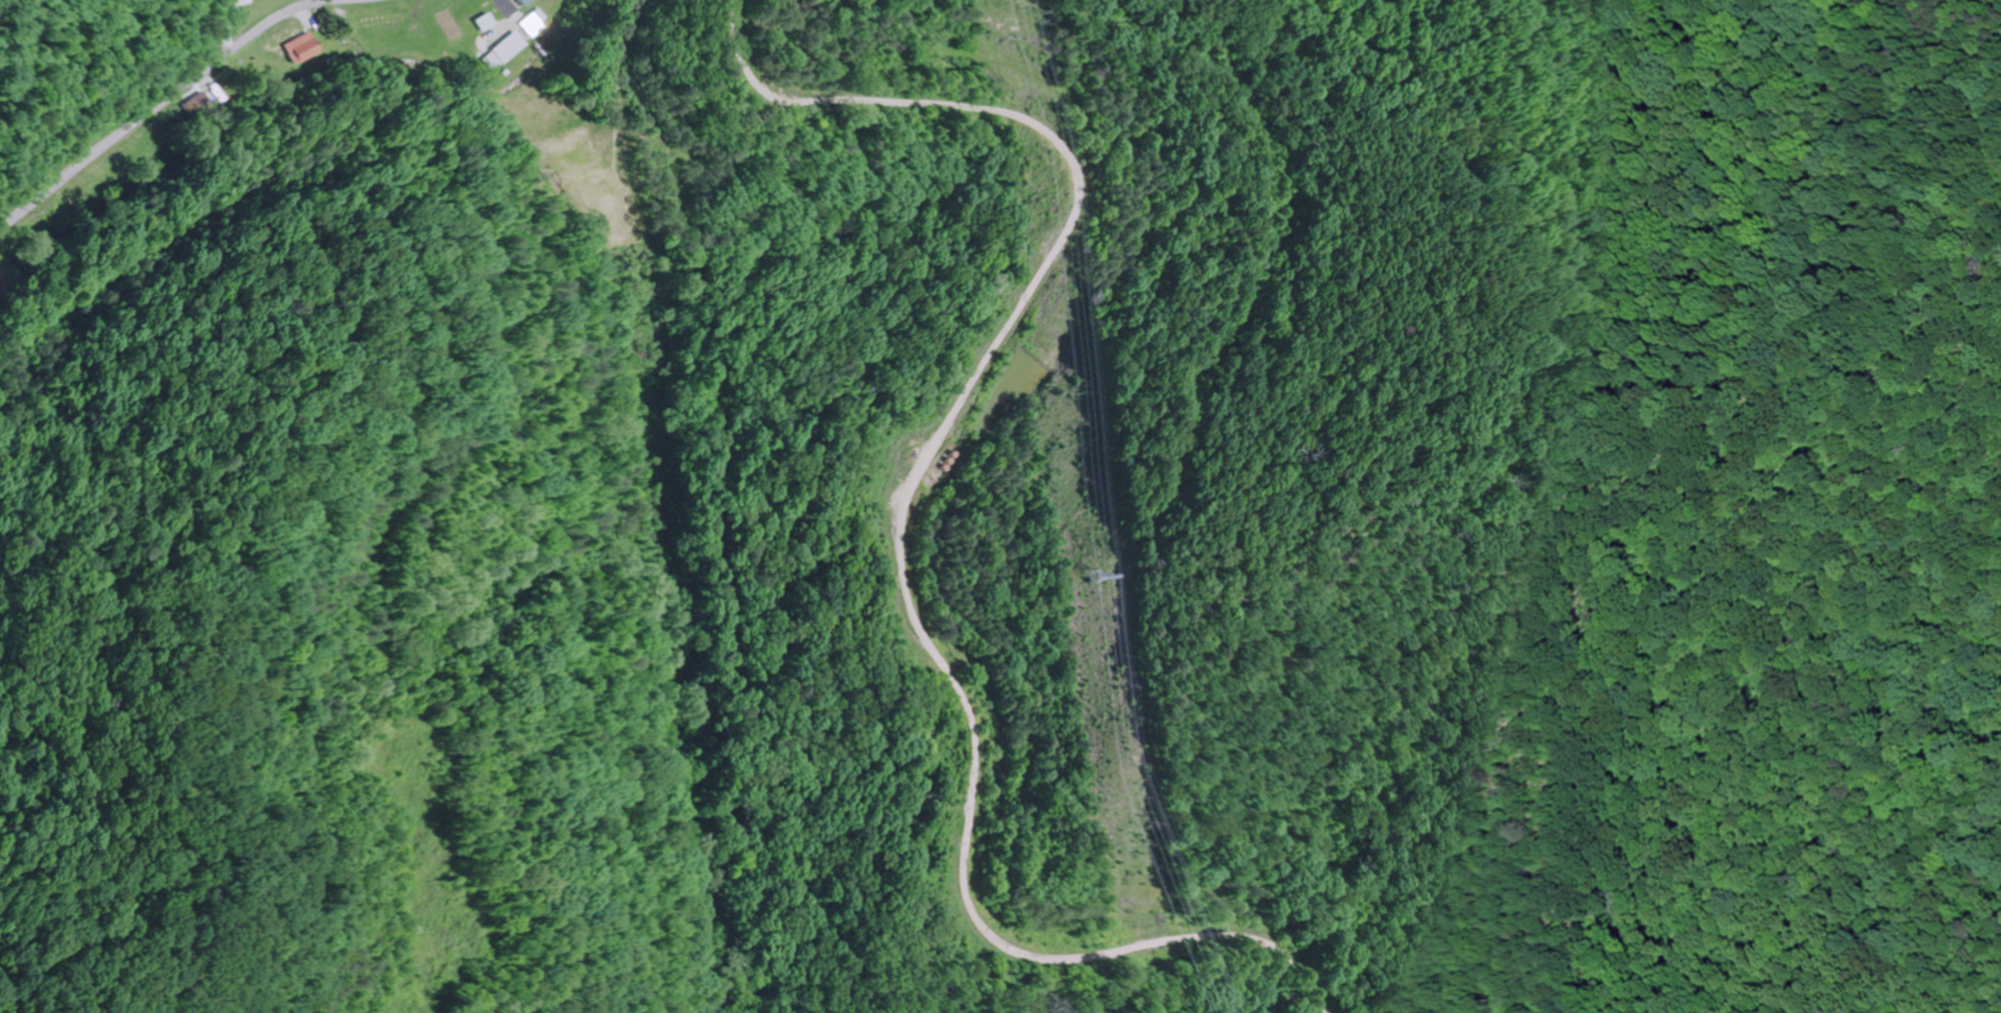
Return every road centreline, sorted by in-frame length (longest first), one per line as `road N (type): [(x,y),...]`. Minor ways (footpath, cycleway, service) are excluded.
road 1 (residential): [(0,223),(267,21),(328,0)]

